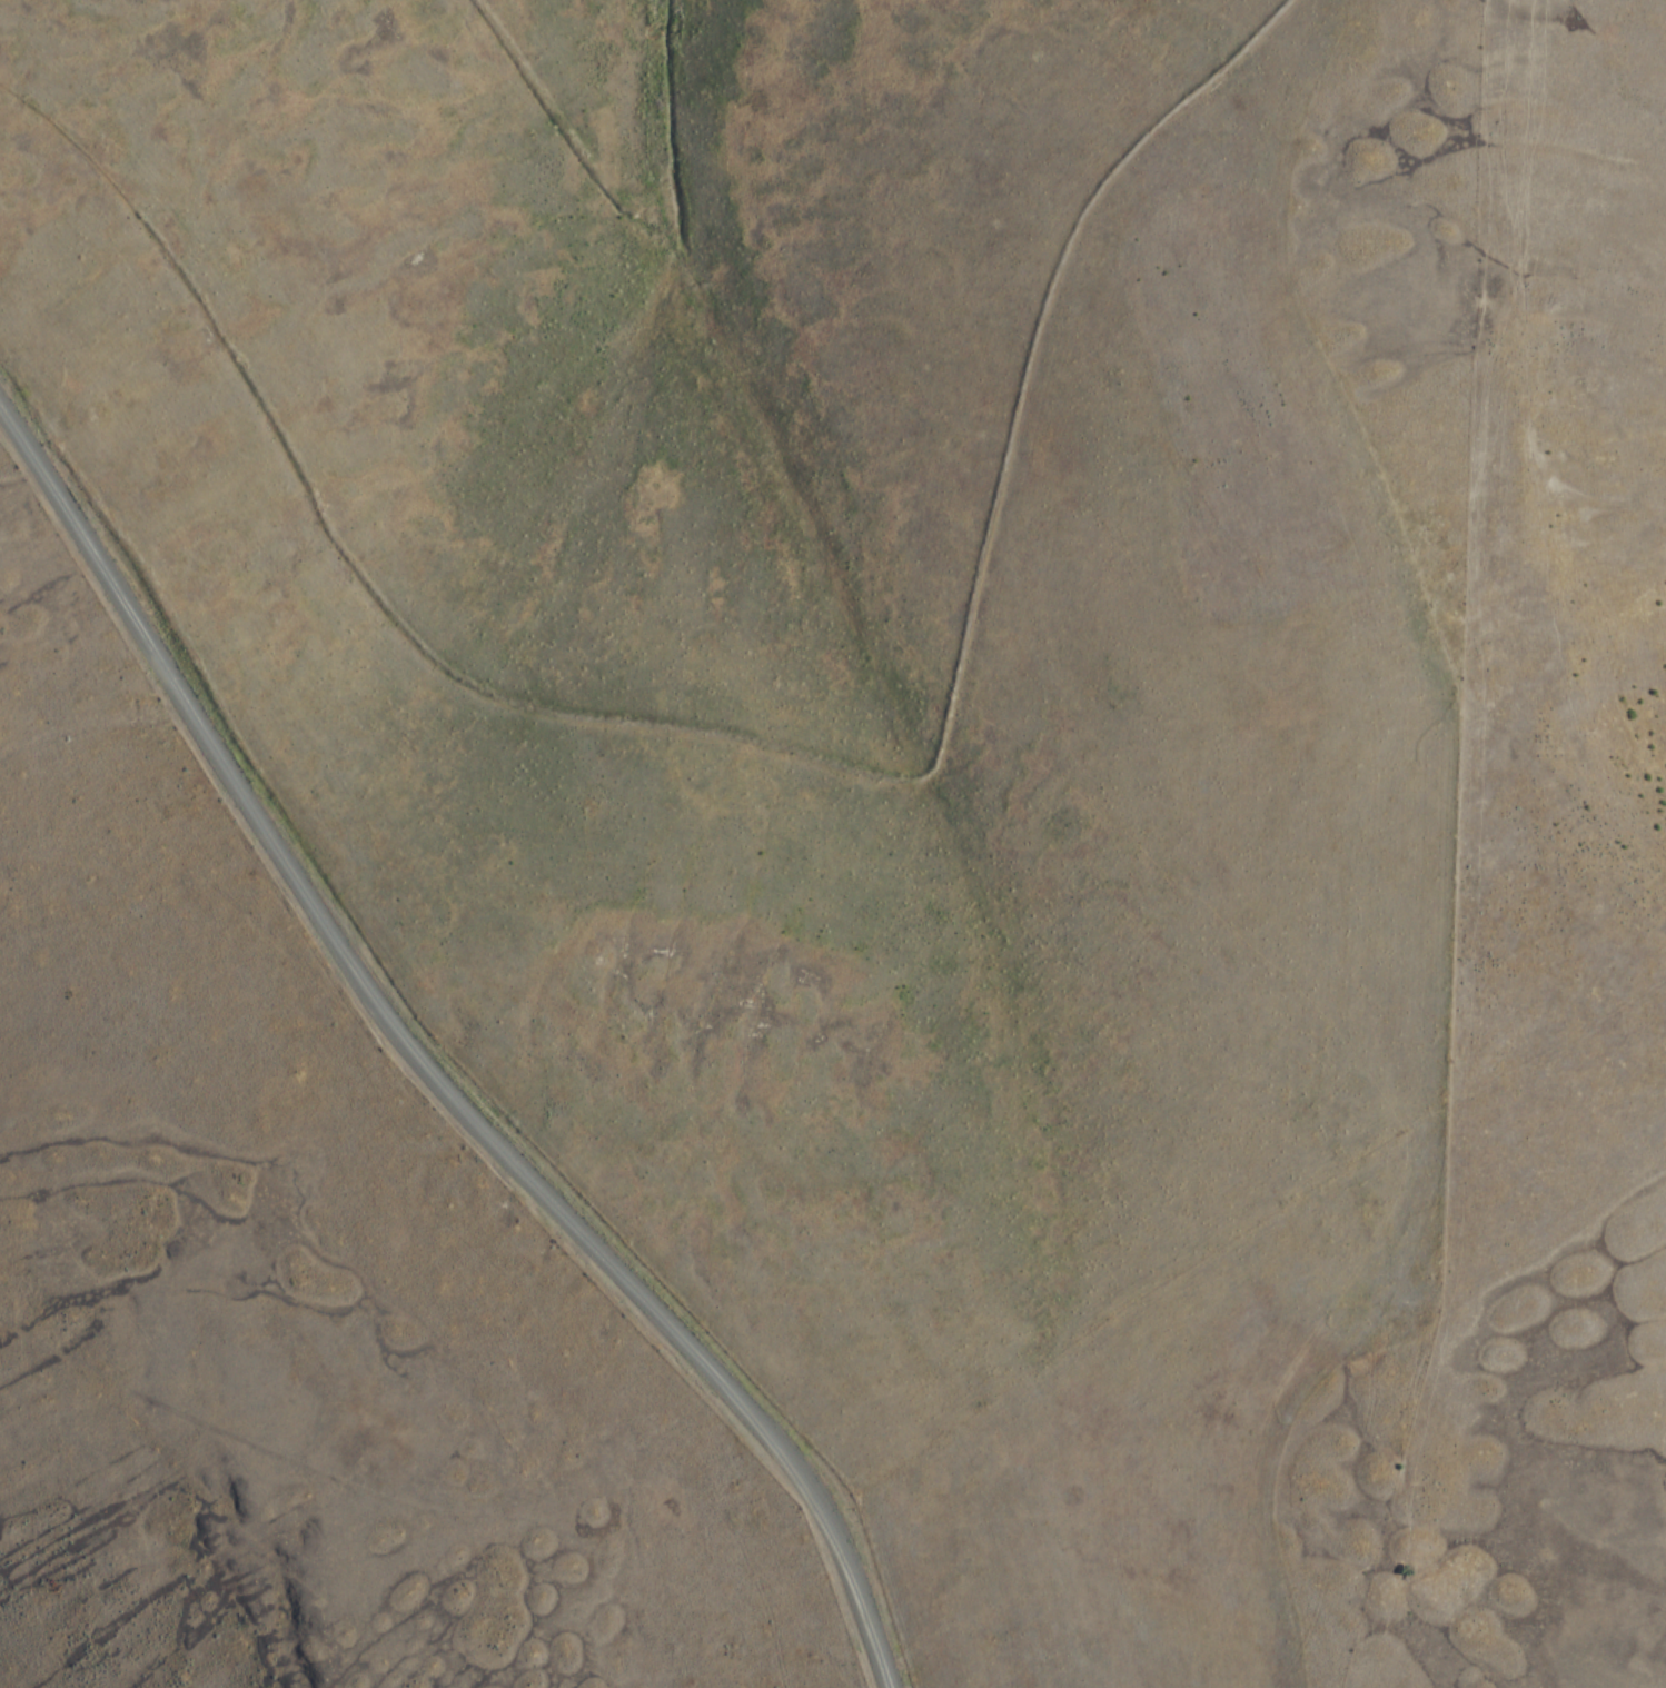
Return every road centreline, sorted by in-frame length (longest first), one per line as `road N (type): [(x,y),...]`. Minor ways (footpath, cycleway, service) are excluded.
road 1 (residential): [(889,1687),(842,1516),(674,1307),(399,1039),(0,428)]

